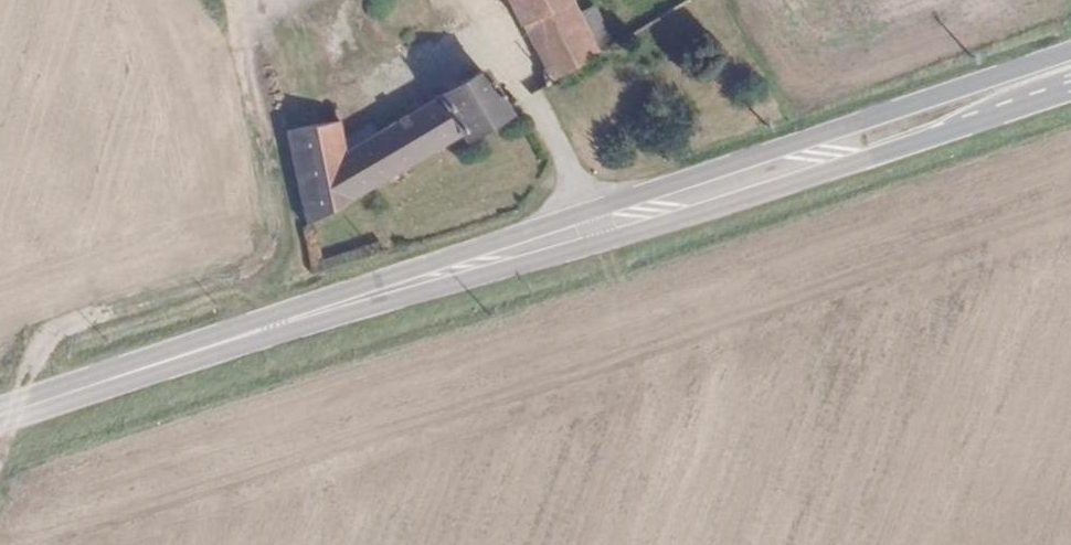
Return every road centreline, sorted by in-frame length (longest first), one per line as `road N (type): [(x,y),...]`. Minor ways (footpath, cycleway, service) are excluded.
road 1 (secondary): [(1070,50),(401,270),(242,333)]
road 2 (secondary): [(242,333),(766,191),(1070,89)]
road 3 (secondary): [(242,333),(0,414)]

